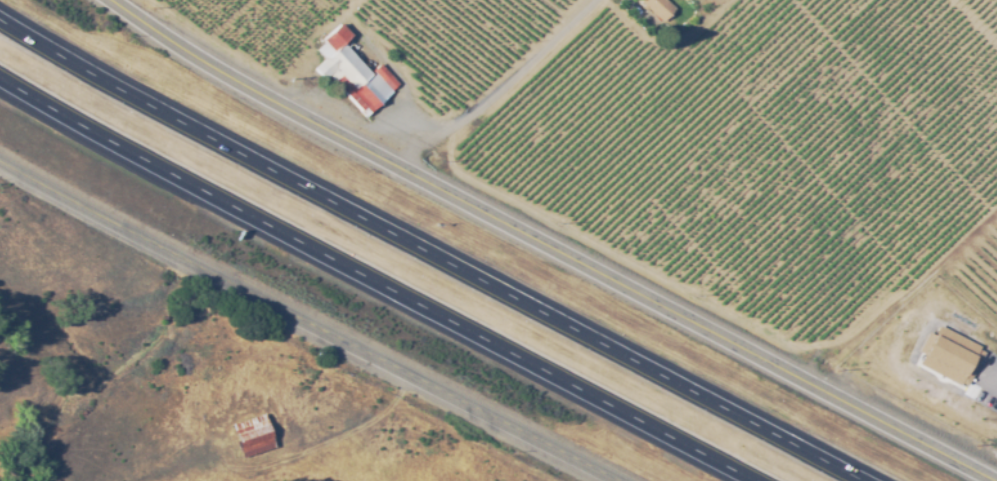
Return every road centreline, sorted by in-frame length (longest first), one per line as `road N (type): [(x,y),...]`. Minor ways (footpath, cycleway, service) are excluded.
road 1 (tertiary): [(107,0),(380,160),(993,480)]
road 2 (motorway): [(865,480),(0,16)]
road 3 (motorway): [(0,76),(757,480)]
road 4 (tertiary): [(0,156),(264,304),(617,480)]

